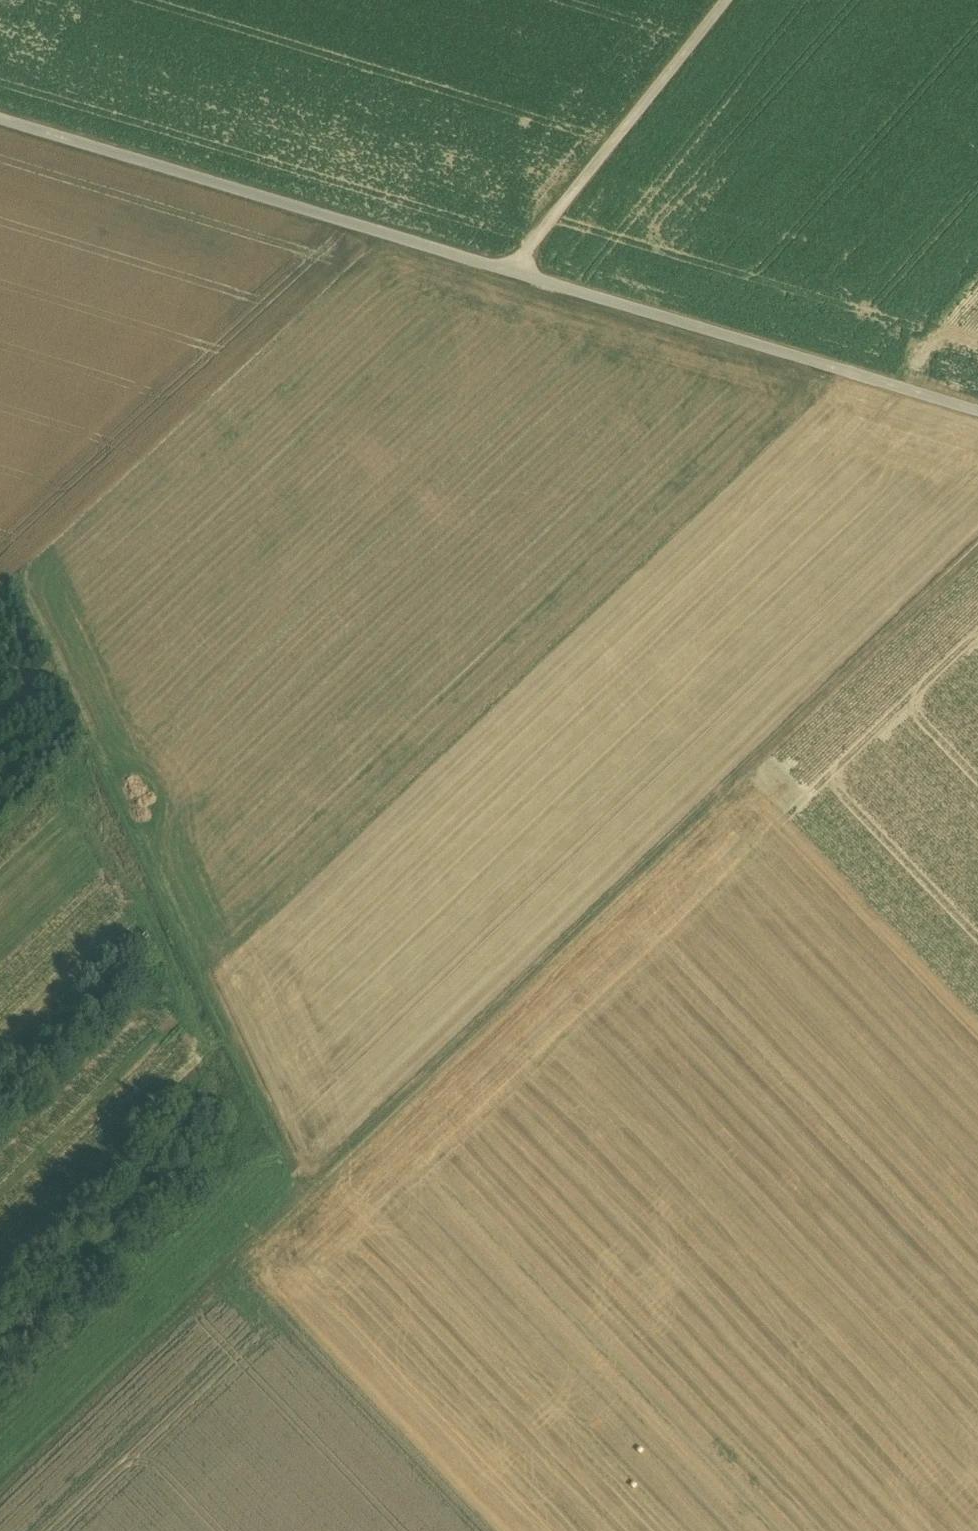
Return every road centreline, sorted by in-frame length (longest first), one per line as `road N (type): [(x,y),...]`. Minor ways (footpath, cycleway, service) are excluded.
road 1 (track): [(0,1505),(977,572)]
road 2 (unclassified): [(0,127),(977,426)]
road 3 (track): [(532,288),(751,0)]

